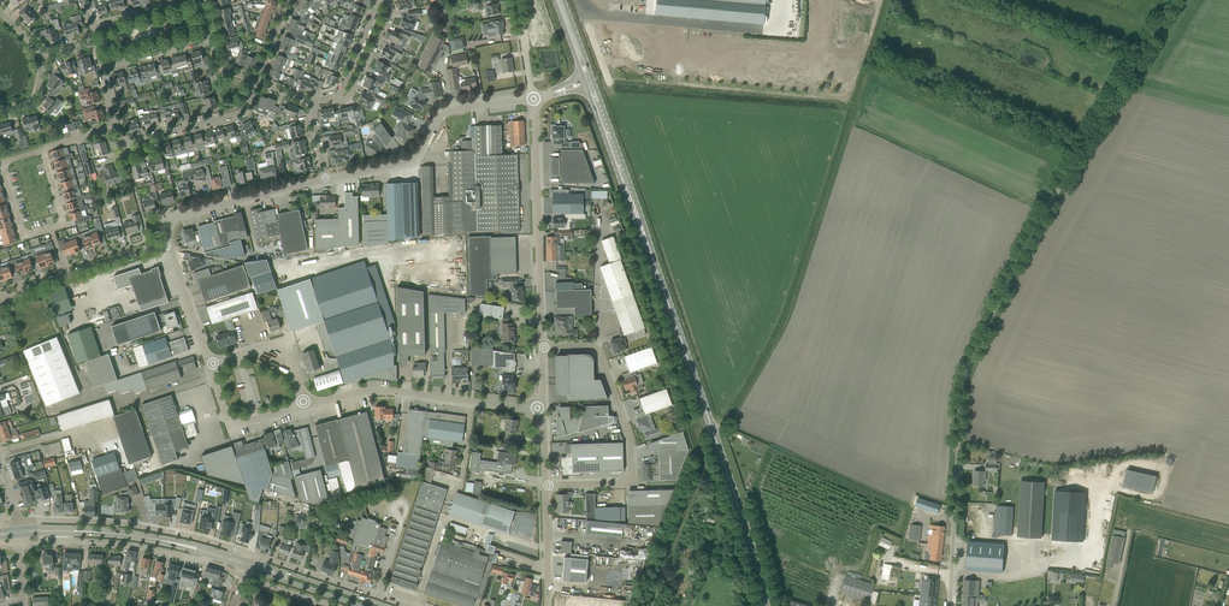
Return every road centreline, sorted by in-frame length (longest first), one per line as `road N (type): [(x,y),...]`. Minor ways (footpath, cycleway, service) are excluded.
road 1 (unclassified): [(950,605),(959,425),(972,359),(1027,244),(1178,0)]
road 2 (primary): [(765,605),(738,503),(590,82)]
road 3 (unclassified): [(545,484),(622,483),(632,471),(631,440),(595,348),(541,348)]
road 4 (unclassified): [(541,348),(534,99)]
road 5 (unclassified): [(304,405),(380,390),(543,411)]
road 6 (unclassified): [(534,99),(448,111),(411,160),(326,180)]
road 7 (residential): [(251,553),(129,524),(19,520)]
road 8 (residential): [(19,544),(91,542),(208,555)]
road 9 (unclassified): [(326,180),(174,216),(168,246)]
road 10 (residential): [(168,246),(2,298)]
road 11 (residential): [(257,83),(242,113),(126,143),(116,129)]
road 12 (residential): [(410,605),(251,553)]
road 13 (residential): [(43,151),(3,162),(24,237),(64,225)]
road 14 (secondary): [(387,605),(248,560)]
road 15 (unclassified): [(304,405),(284,347),(270,344),(210,365)]
road 16 (unclassified): [(210,365),(232,421),(304,405)]
road 17 (unclassified): [(168,246),(210,365)]
road 18 (secondary): [(246,567),(363,605)]
road 19 (unclassified): [(547,605),(545,484)]

